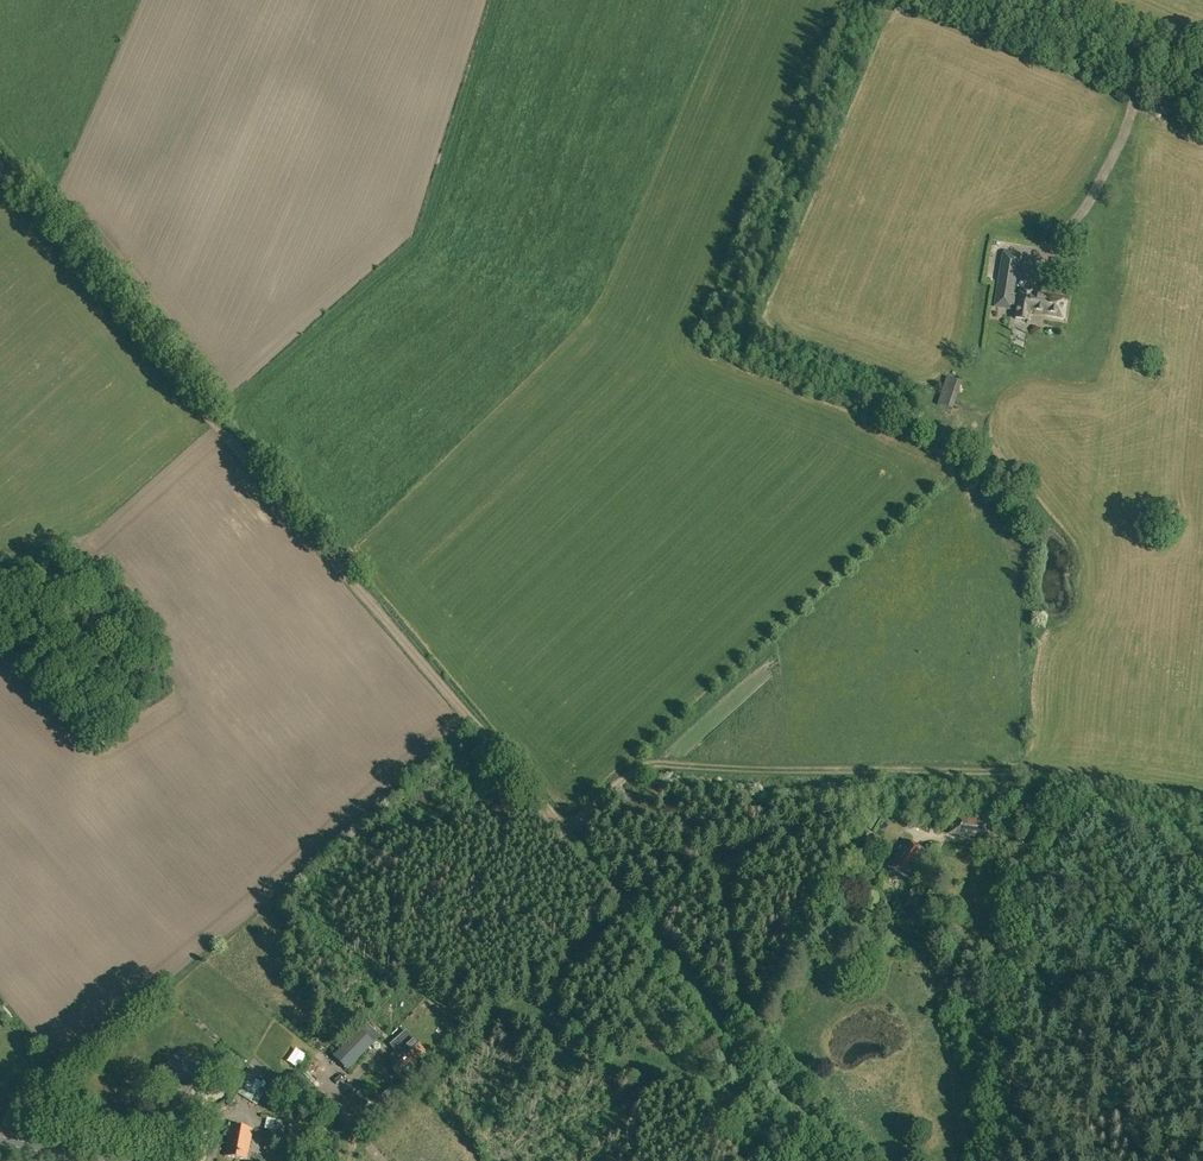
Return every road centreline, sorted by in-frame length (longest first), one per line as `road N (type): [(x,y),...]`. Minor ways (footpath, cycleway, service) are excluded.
road 1 (track): [(0,170),(846,1160)]
road 2 (unclassified): [(1202,65),(1046,0)]

